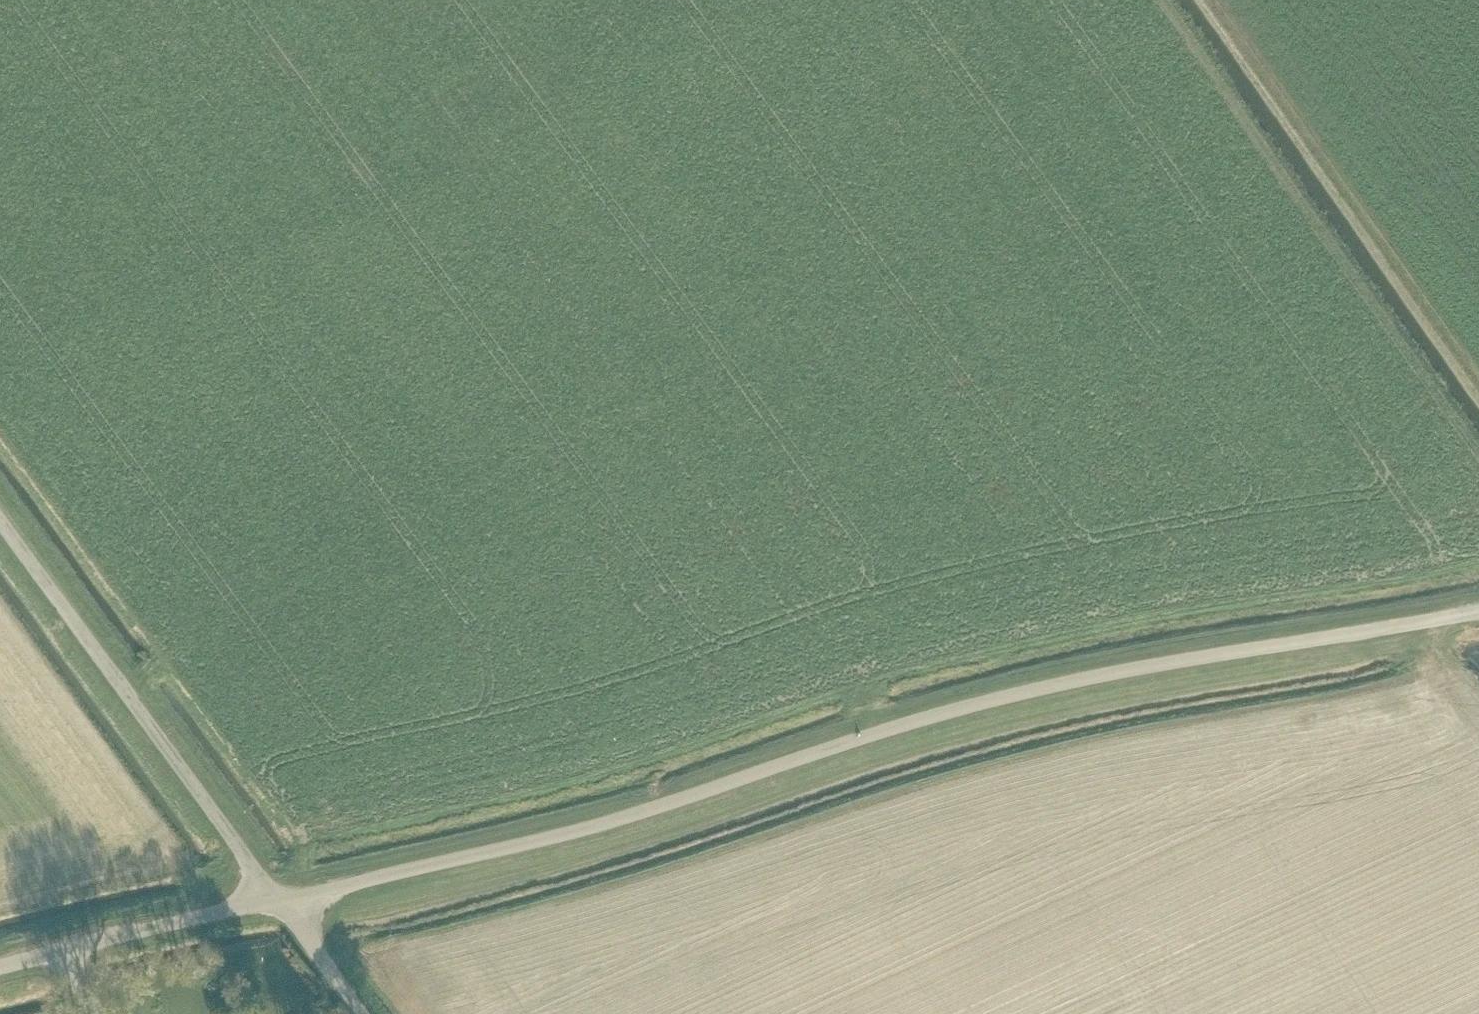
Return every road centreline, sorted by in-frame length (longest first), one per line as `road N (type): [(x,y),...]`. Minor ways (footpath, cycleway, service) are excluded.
road 1 (unclassified): [(274,899),(612,823),(1033,691),(1478,610)]
road 2 (unclassified): [(274,899),(0,522)]
road 3 (unclassified): [(0,967),(274,899)]
road 4 (unclassified): [(352,1013),(274,899)]

